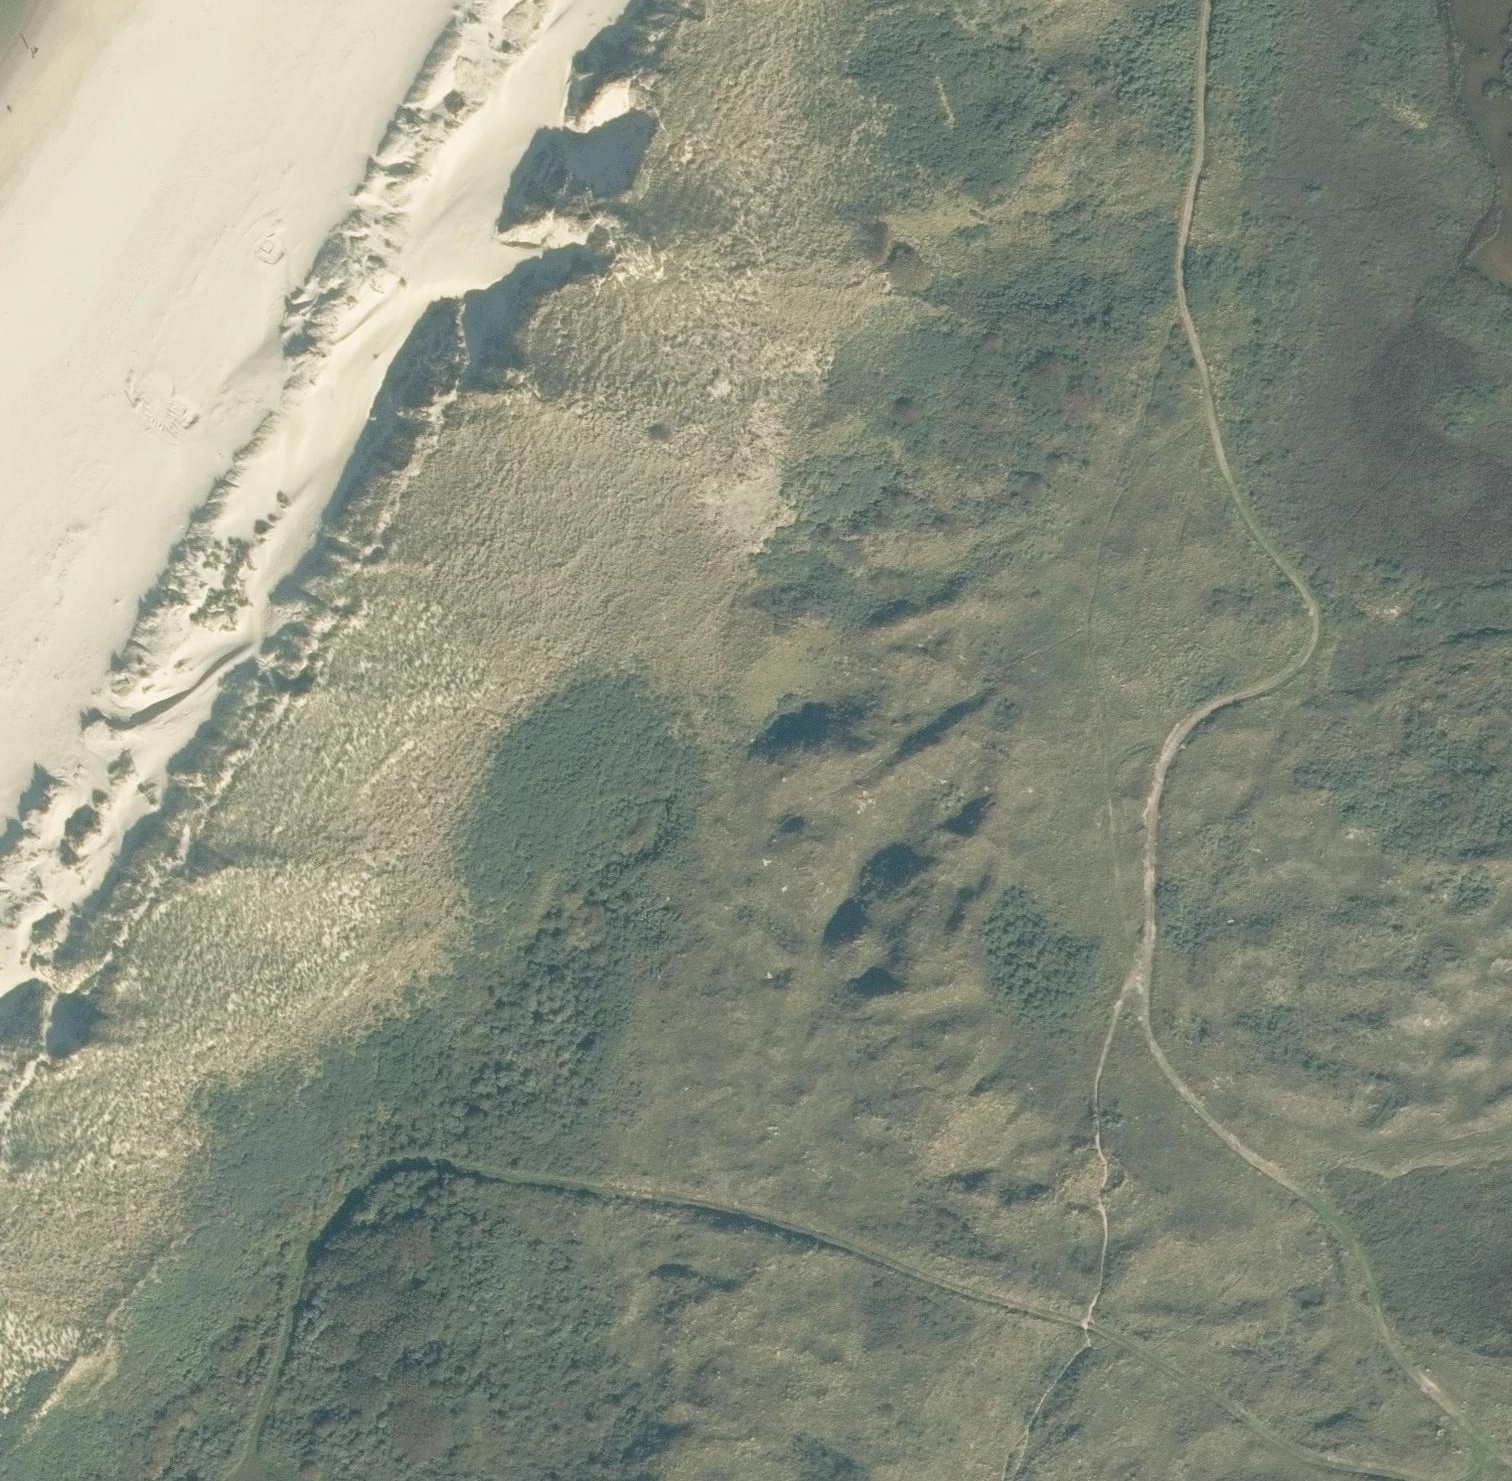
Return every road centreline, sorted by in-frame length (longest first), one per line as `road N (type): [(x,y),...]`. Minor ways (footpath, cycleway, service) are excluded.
road 1 (track): [(1210,0),(1205,136),(1187,211),(1186,317),(1234,489),(1251,525),(1299,580),(1315,627),(1304,663),(1204,708),(1158,774),(1148,821),(1146,1025),(1162,1063),(1210,1123),(1346,1237),(1376,1291),(1384,1345),(1511,1461)]

